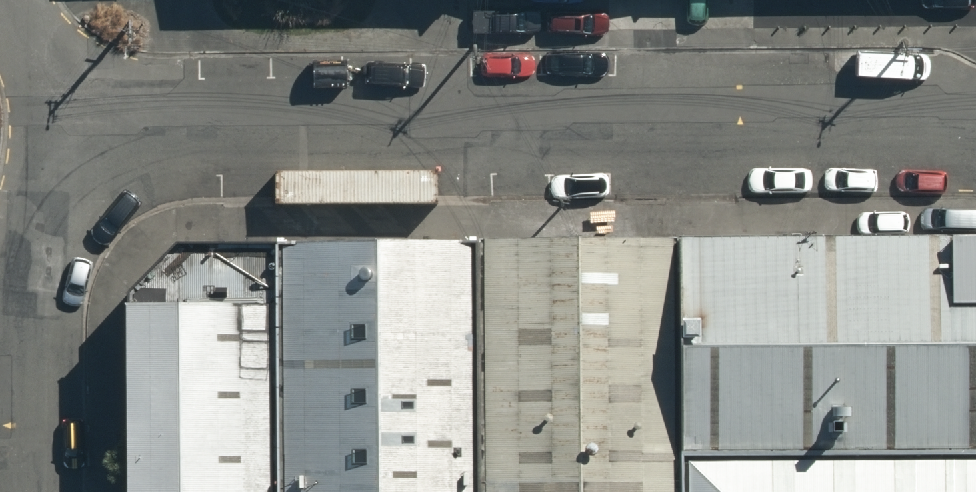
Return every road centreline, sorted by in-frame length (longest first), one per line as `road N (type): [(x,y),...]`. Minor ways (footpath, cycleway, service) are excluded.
road 1 (unclassified): [(975,145),(200,149),(101,174)]
road 2 (unclassified): [(101,174),(40,274),(19,384),(21,491)]
road 3 (unclassified): [(101,174),(1,0)]

